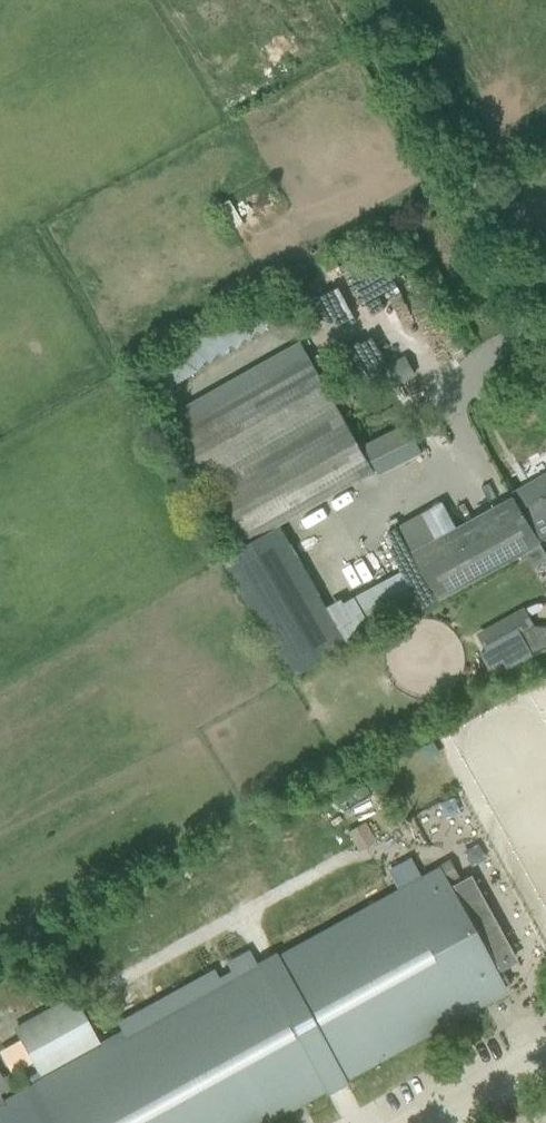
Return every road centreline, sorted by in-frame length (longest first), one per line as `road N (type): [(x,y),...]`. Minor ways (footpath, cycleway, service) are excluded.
road 1 (unclassified): [(545,336),(361,0)]

